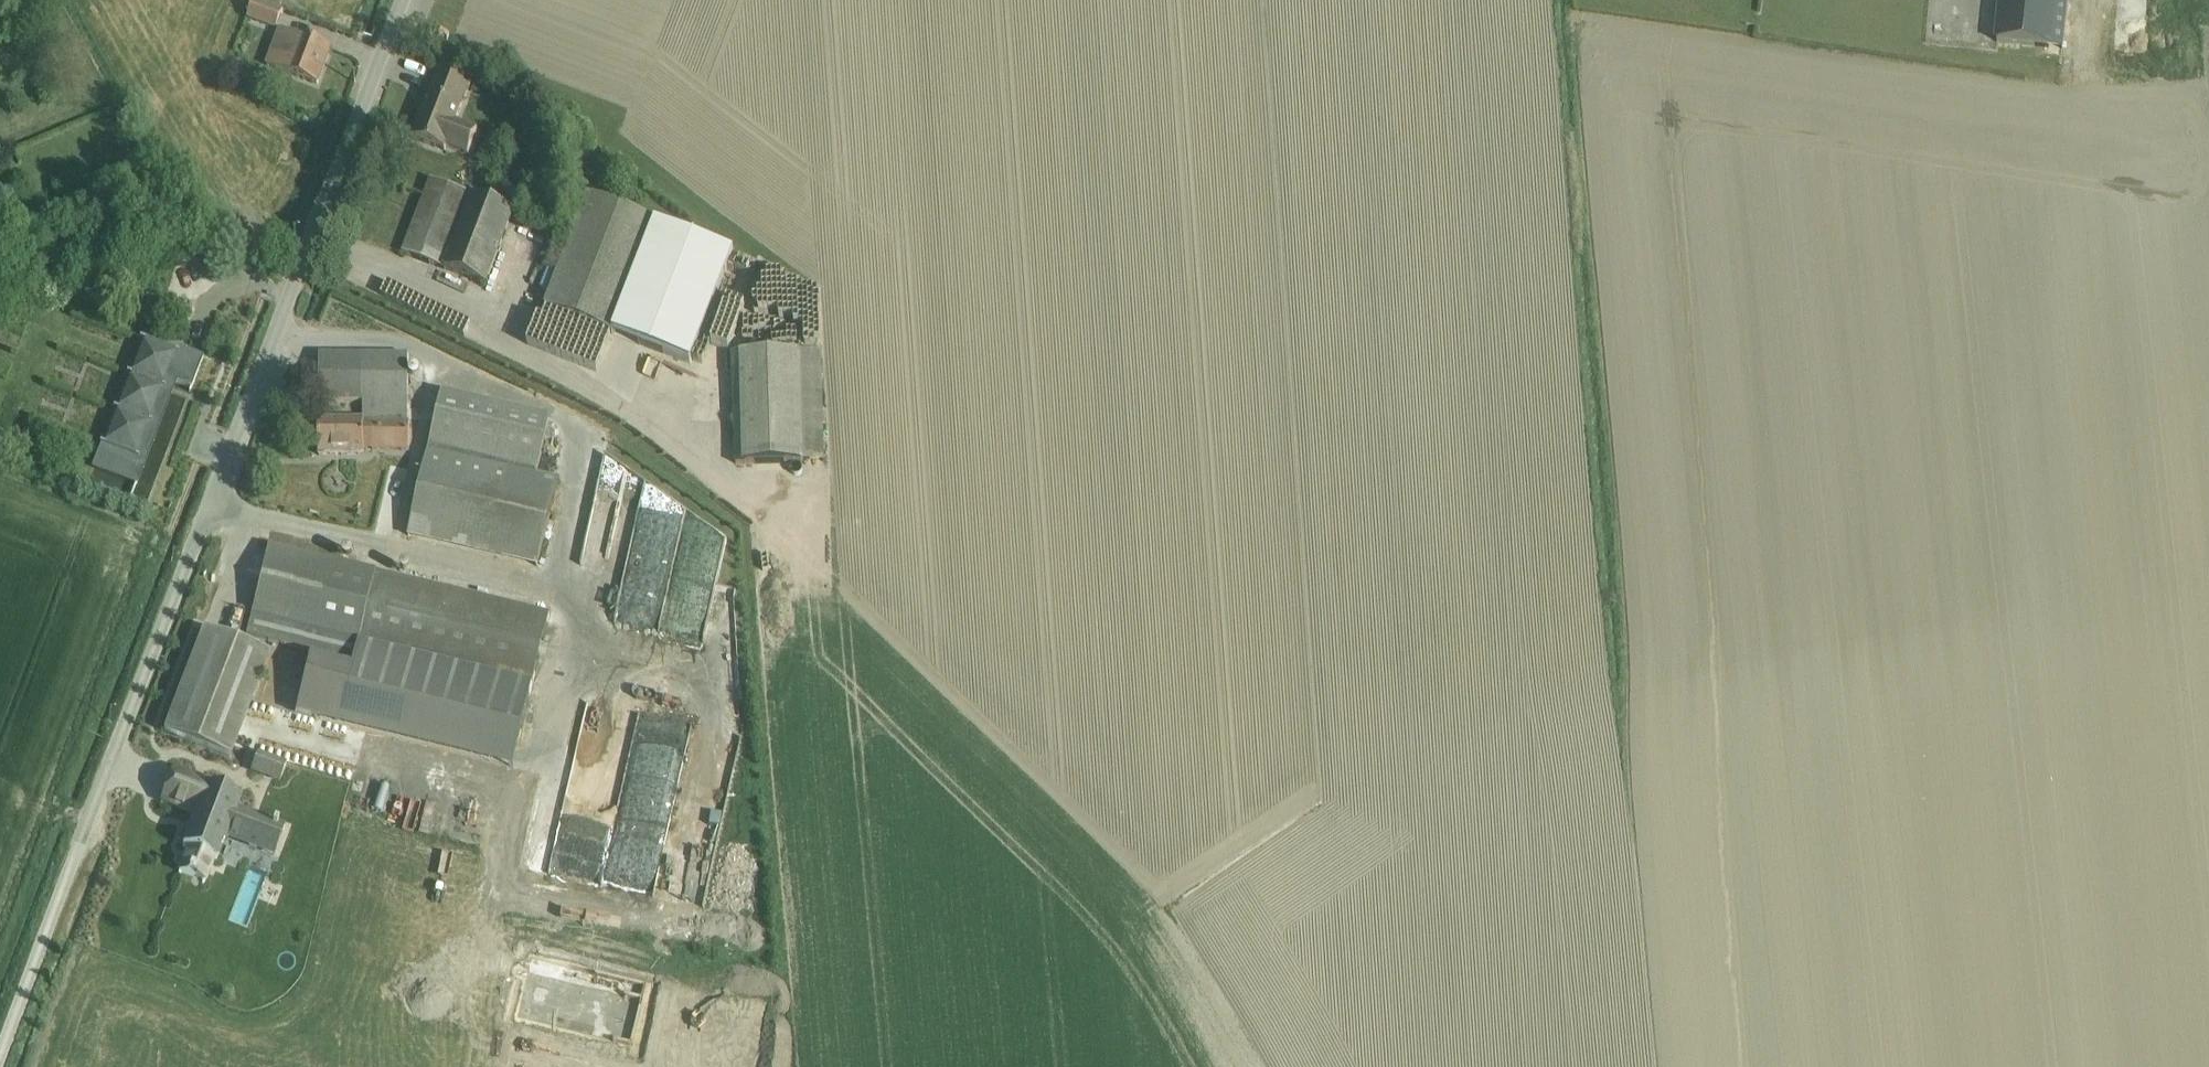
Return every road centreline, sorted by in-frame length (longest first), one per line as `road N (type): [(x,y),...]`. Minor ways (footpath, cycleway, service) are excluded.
road 1 (unclassified): [(407,0),(1,1066)]

